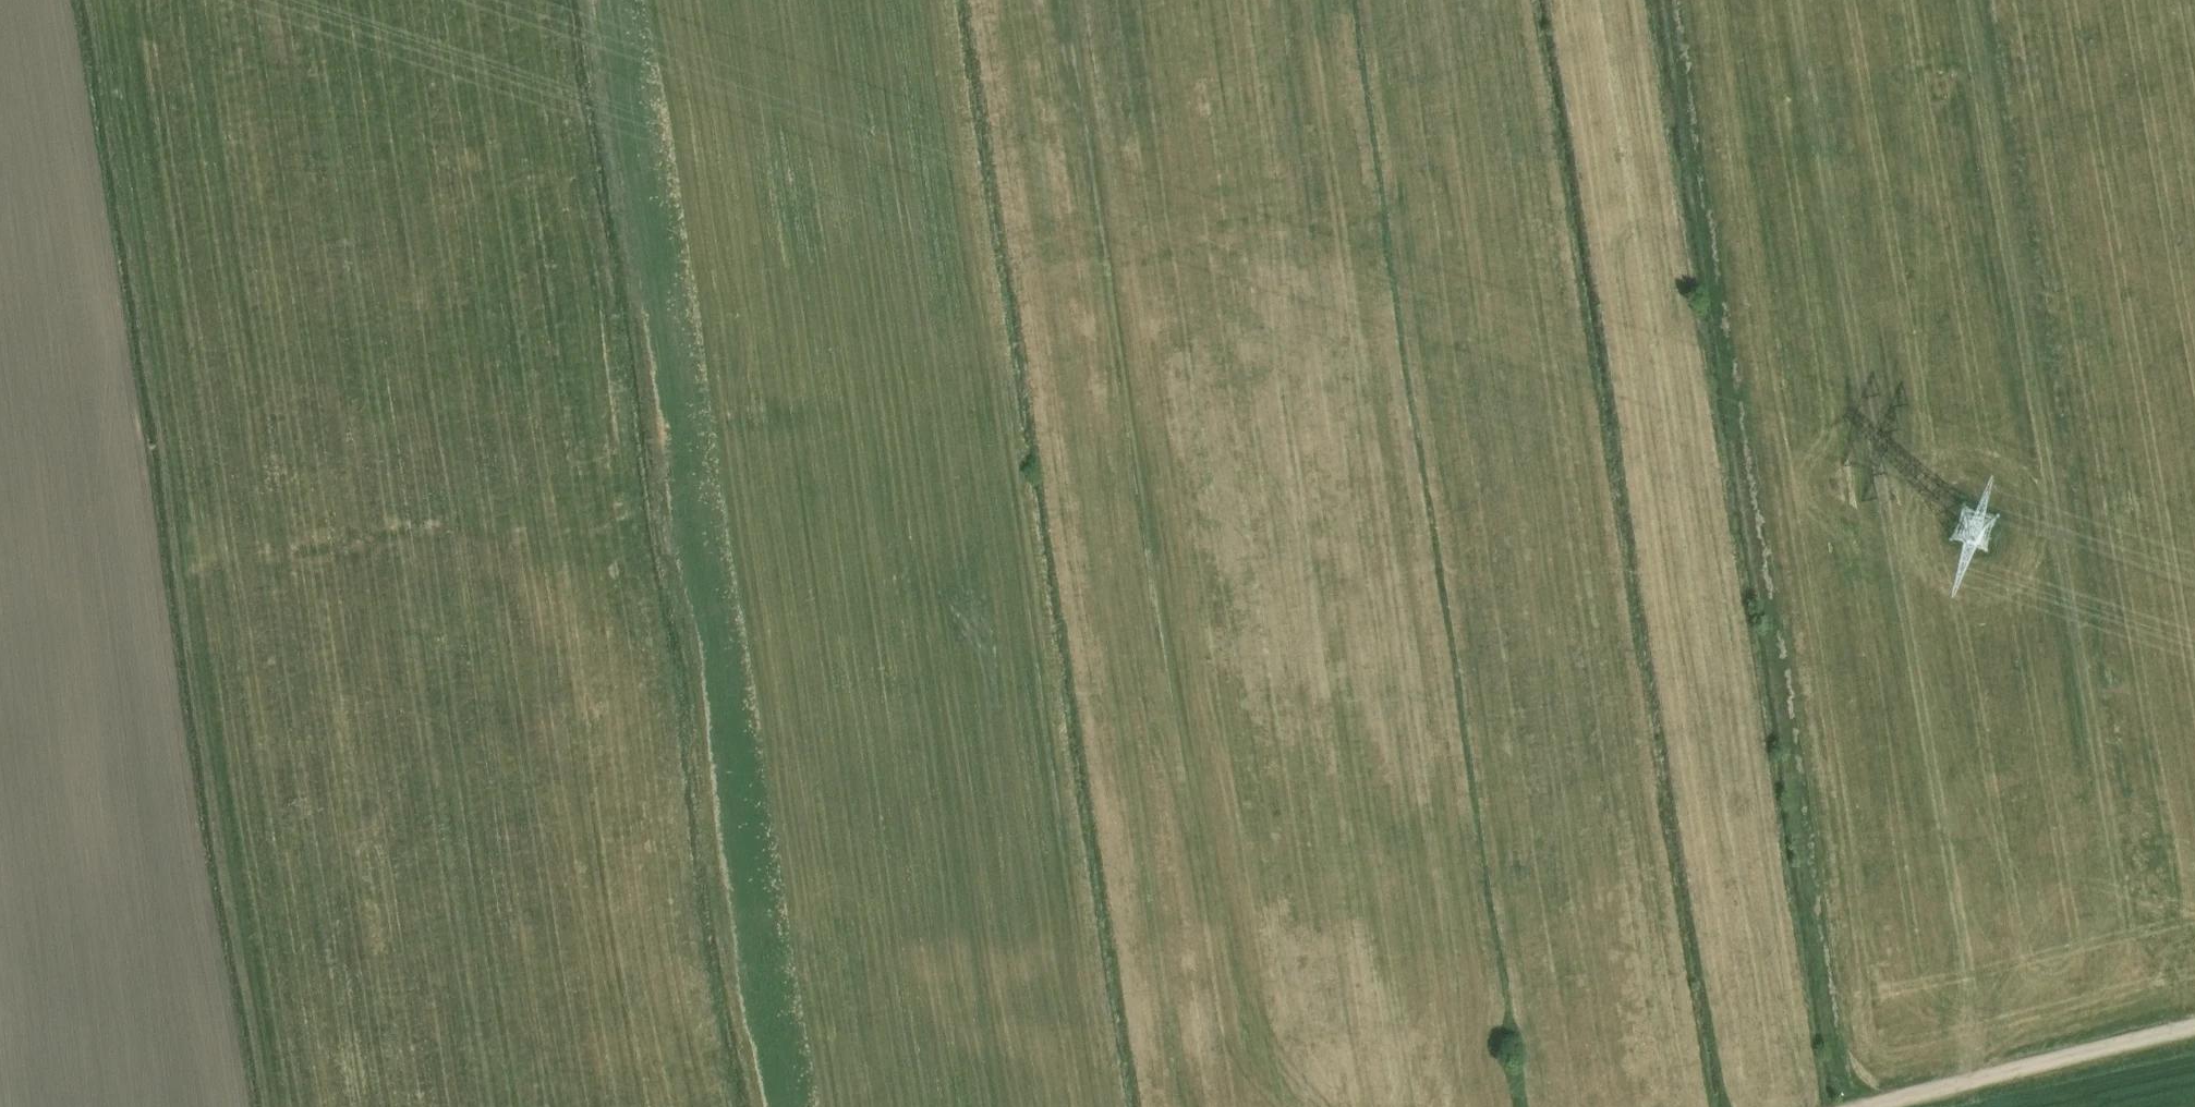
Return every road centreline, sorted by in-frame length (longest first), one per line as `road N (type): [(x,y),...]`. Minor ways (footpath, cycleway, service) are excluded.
road 1 (track): [(1888,1106),(2194,1032)]

